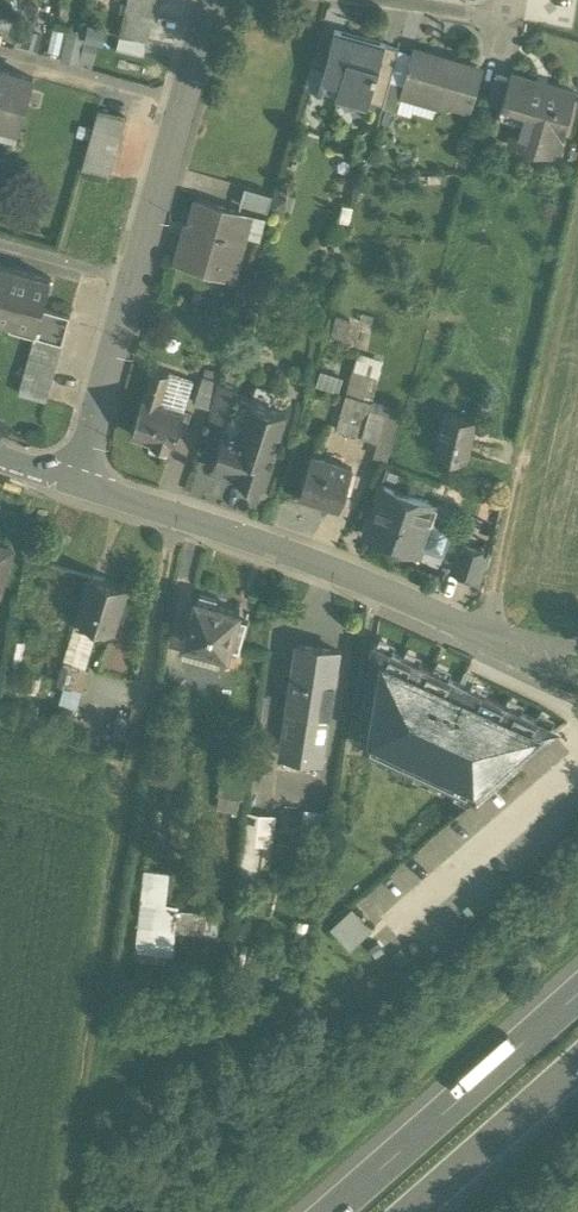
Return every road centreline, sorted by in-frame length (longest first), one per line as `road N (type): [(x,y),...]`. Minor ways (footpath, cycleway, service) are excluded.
road 1 (track): [(173,518),(63,1211)]
road 2 (residential): [(78,486),(212,0)]
road 3 (residential): [(78,486),(299,560),(505,645)]
road 4 (track): [(577,232),(488,638)]
road 5 (motorway): [(577,1001),(340,1211)]
road 6 (motorway): [(421,1211),(577,1073)]
road 7 (residential): [(368,0),(499,24)]

